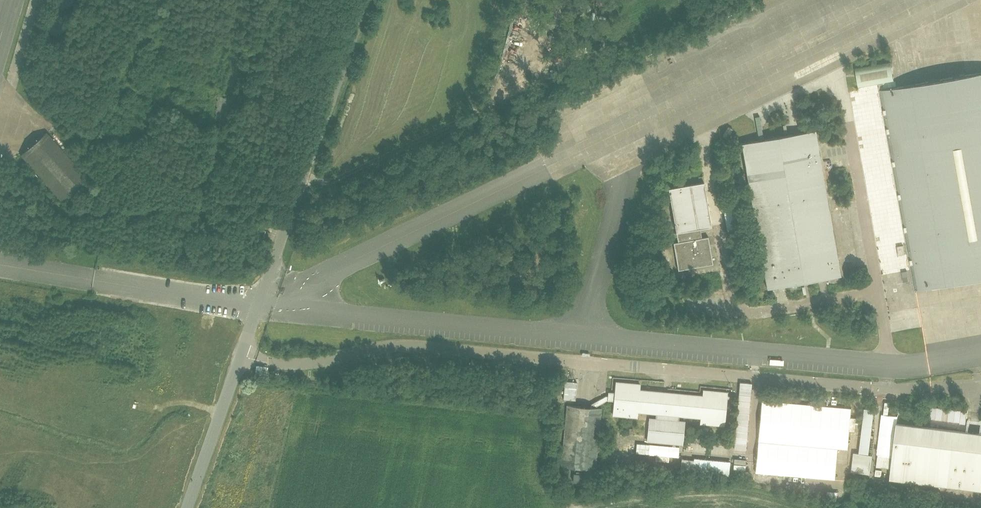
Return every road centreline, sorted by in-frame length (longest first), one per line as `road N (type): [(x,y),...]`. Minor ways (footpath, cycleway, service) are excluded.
road 1 (unclassified): [(365,0),(186,507)]

